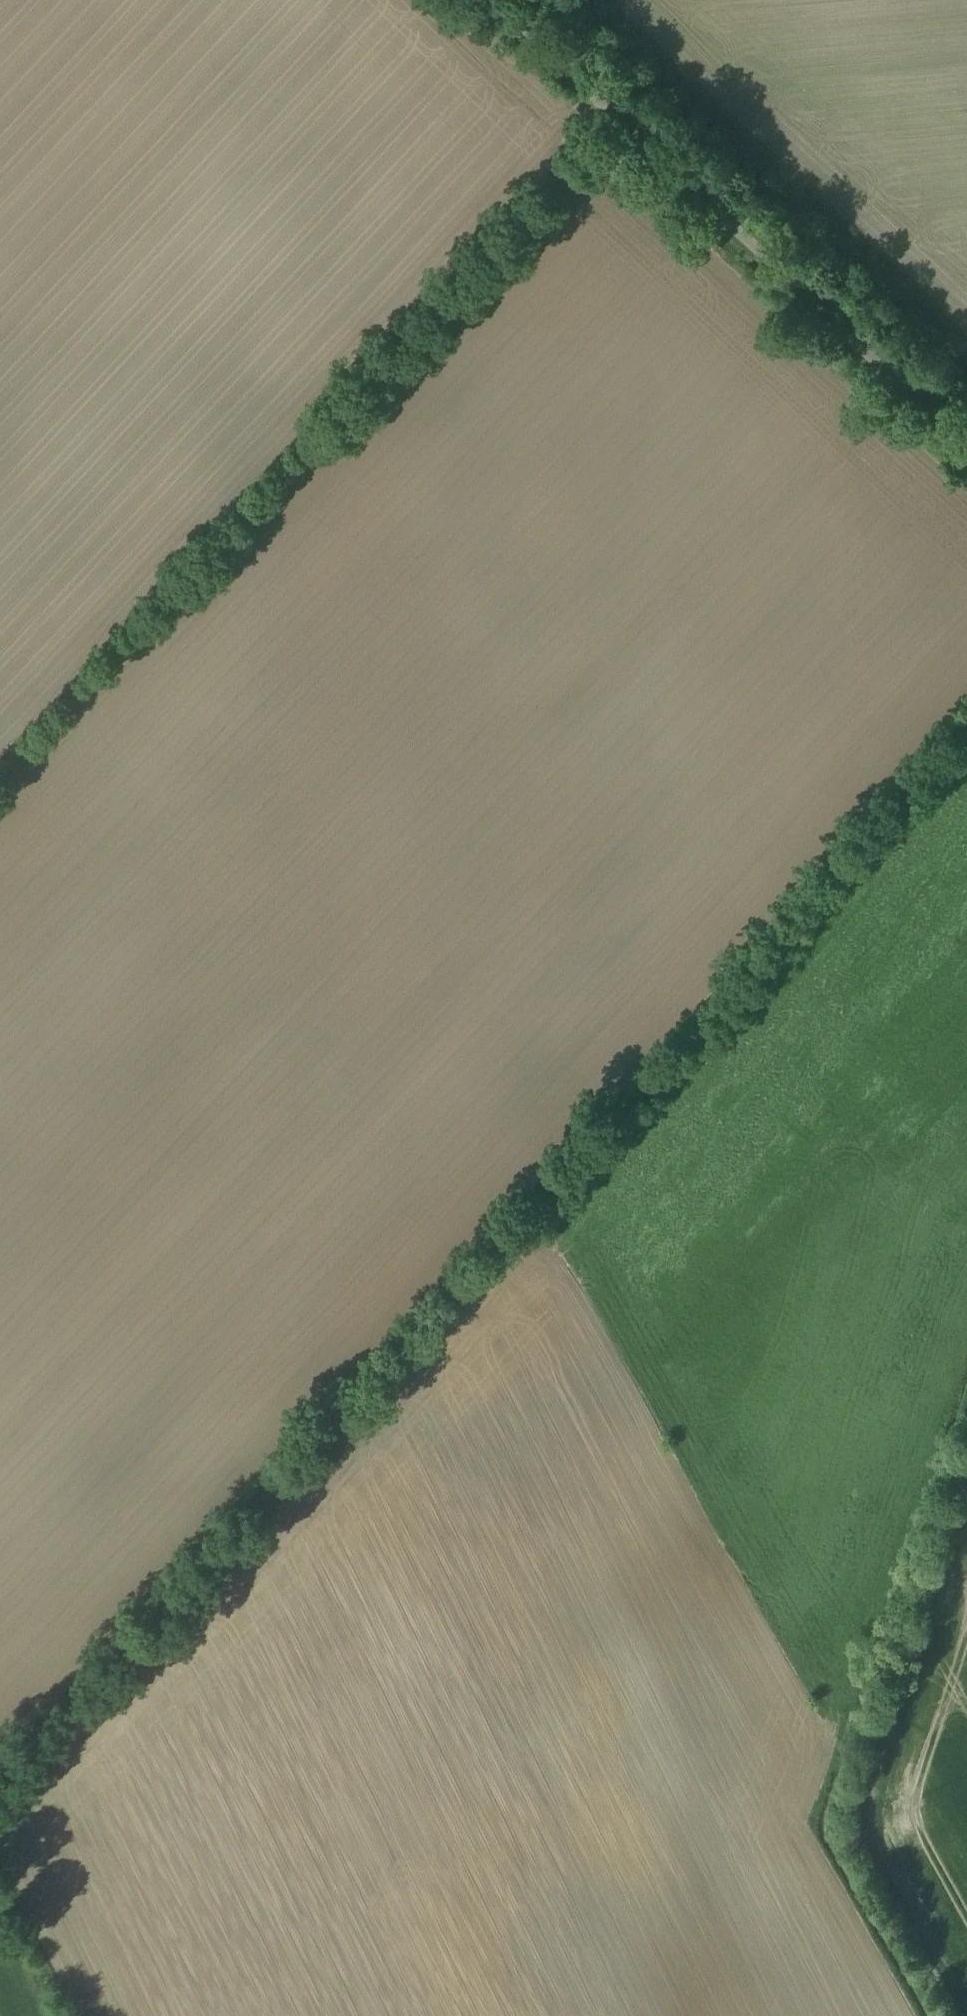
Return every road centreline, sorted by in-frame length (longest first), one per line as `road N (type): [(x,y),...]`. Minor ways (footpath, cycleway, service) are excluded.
road 1 (unclassified): [(966,444),(466,0)]

